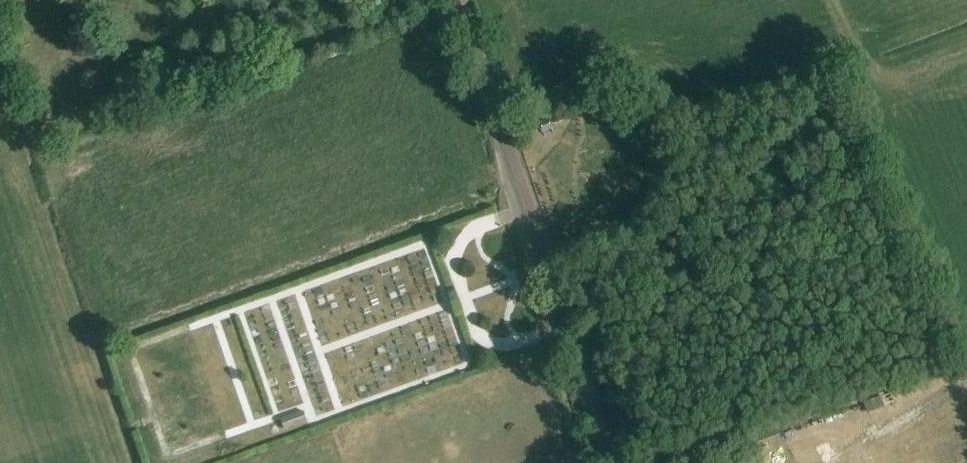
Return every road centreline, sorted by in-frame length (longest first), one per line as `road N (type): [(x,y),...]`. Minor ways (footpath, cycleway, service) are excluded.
road 1 (tertiary): [(611,462),(459,0)]

